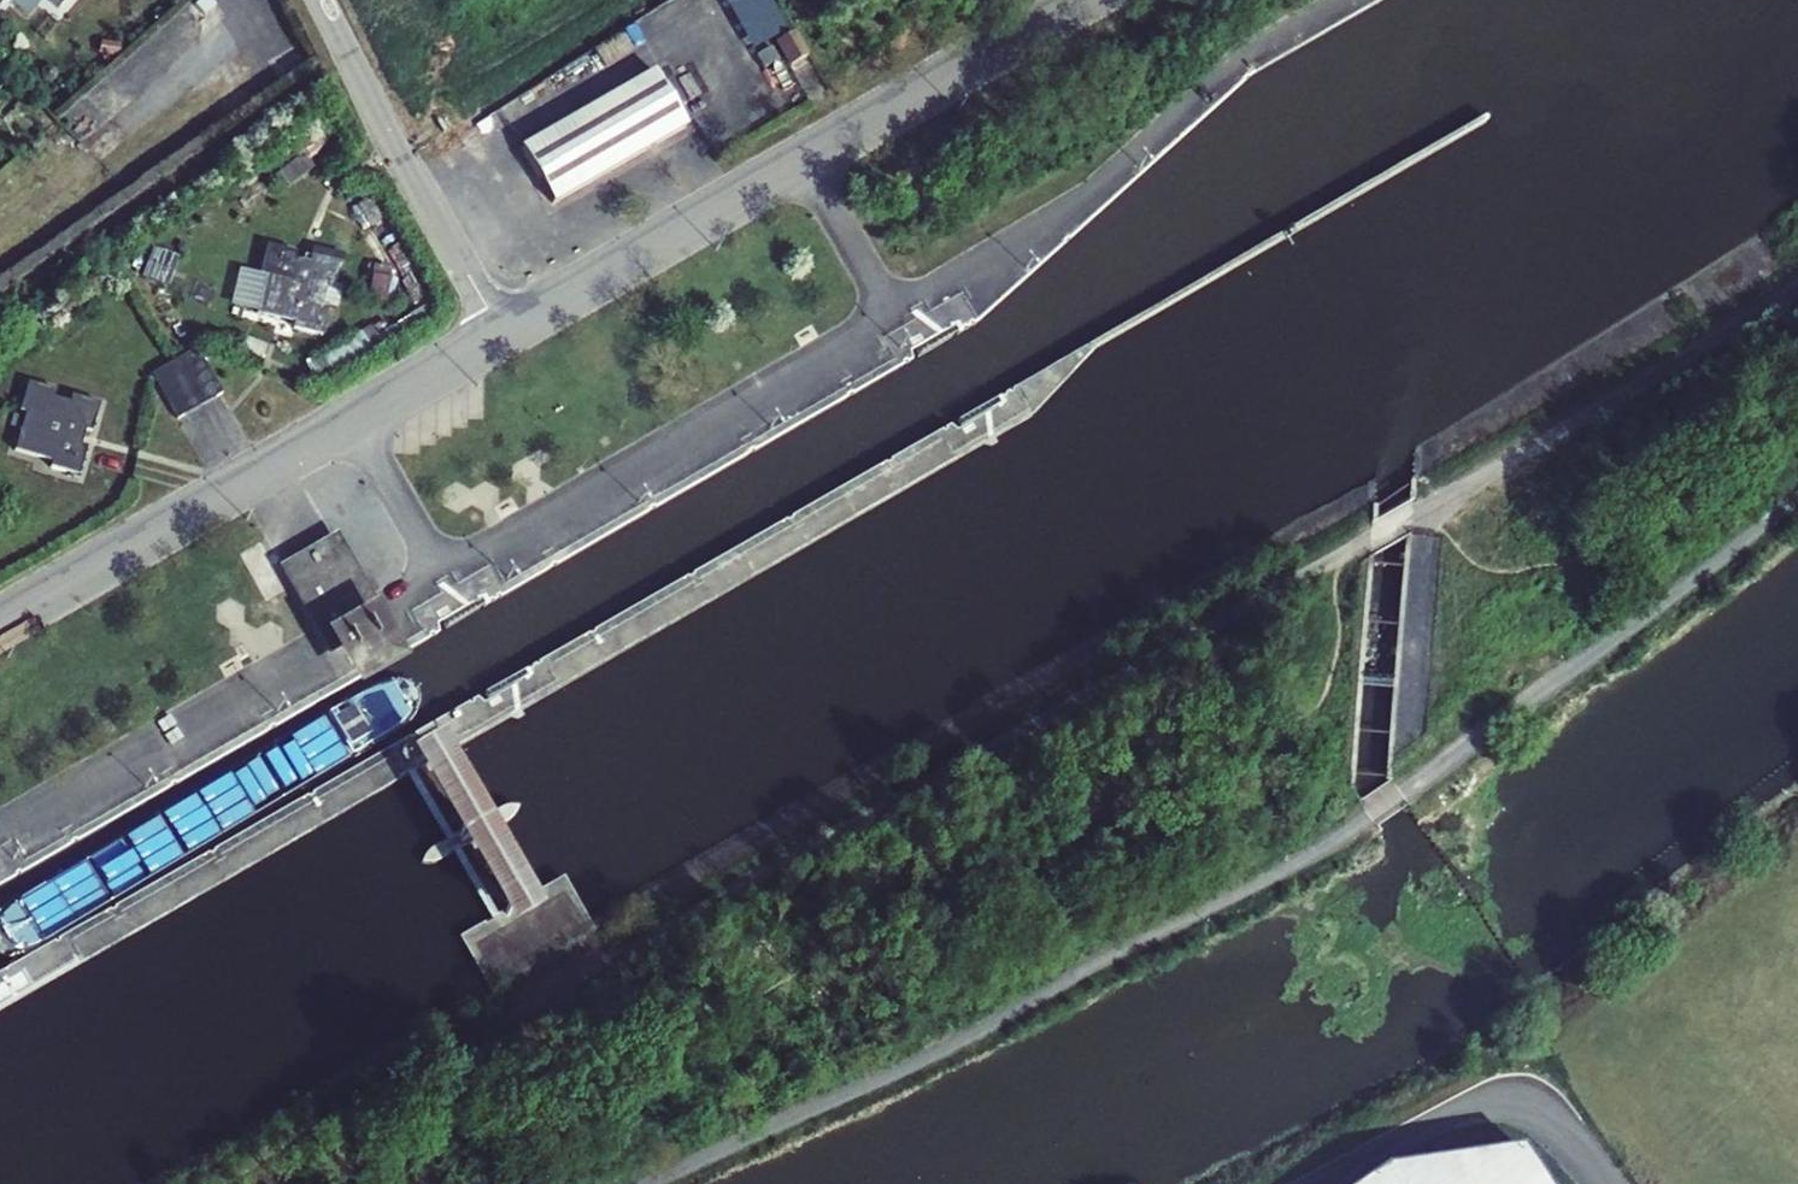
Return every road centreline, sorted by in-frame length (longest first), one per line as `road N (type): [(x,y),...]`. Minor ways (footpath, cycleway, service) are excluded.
road 1 (unclassified): [(1077,0),(500,329)]
road 2 (unclassified): [(500,329),(0,619)]
road 3 (residential): [(500,329),(323,0)]

